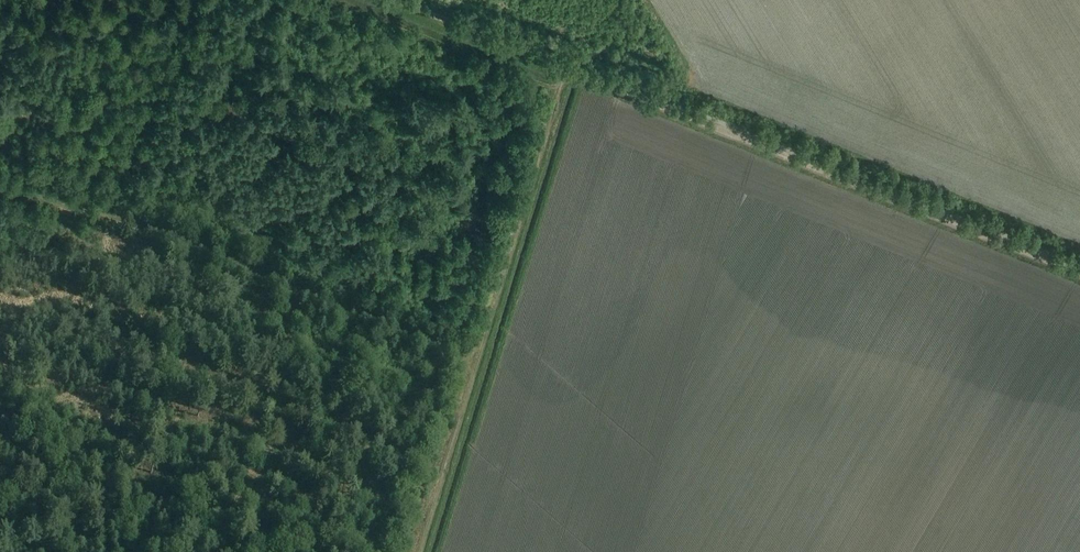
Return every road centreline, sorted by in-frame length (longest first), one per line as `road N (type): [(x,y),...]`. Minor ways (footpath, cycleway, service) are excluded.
road 1 (track): [(397,0),(1079,275)]
road 2 (track): [(572,60),(420,551)]

